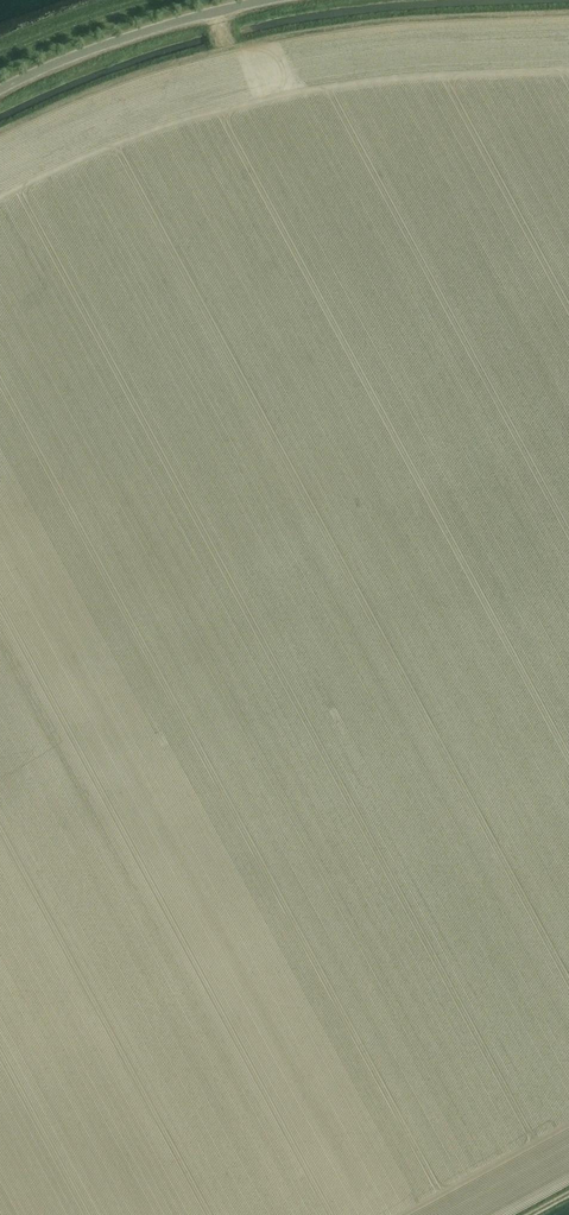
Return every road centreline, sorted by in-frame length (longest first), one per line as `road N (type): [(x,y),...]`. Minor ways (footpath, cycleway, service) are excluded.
road 1 (unclassified): [(0,90),(119,40),(269,0)]

